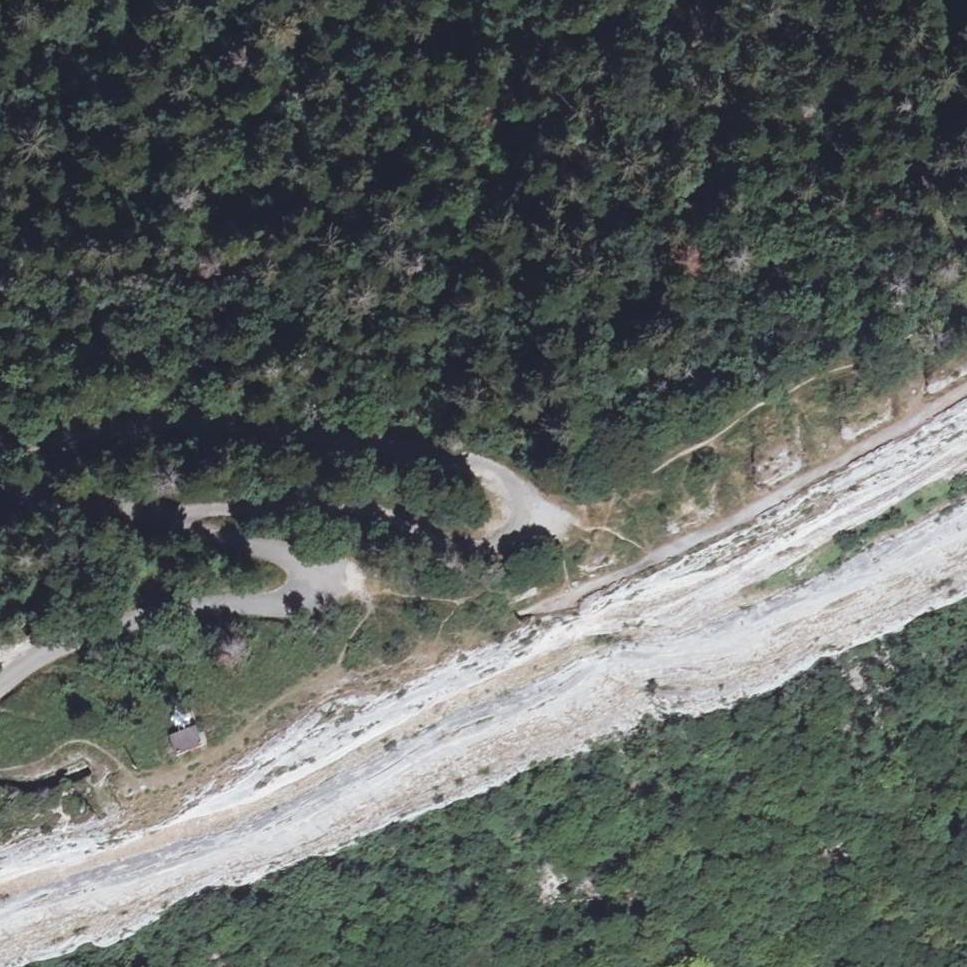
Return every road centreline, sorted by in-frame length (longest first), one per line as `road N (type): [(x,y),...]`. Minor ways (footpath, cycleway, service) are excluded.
road 1 (tertiary): [(0,500),(144,514),(298,560),(308,582),(284,600),(145,617),(32,660),(0,683)]

